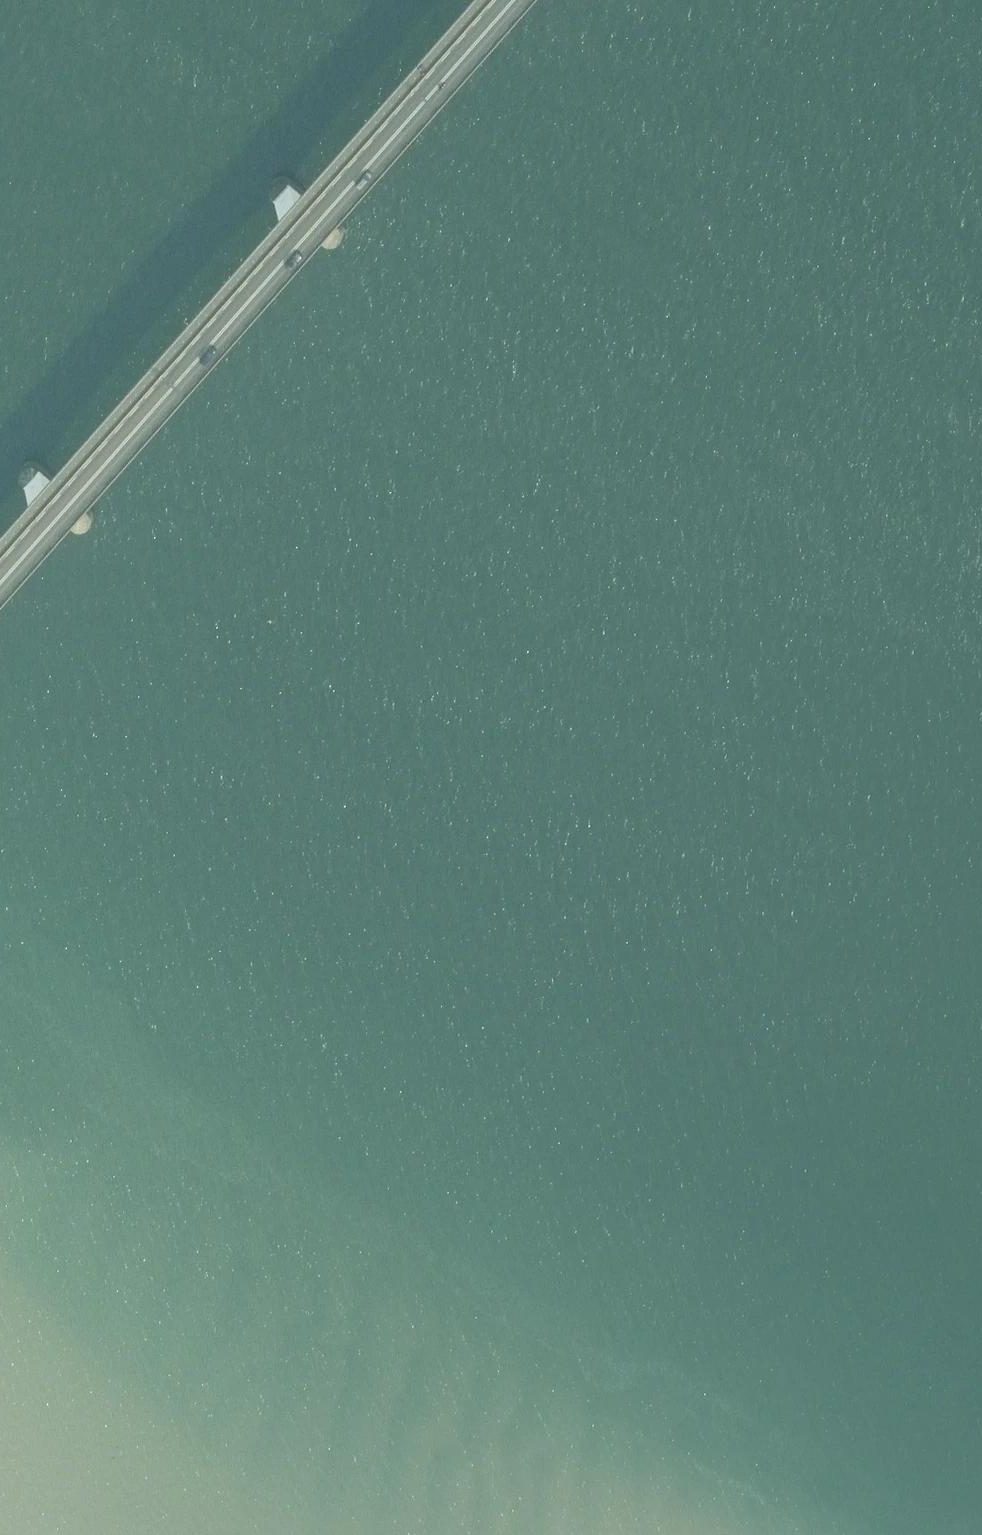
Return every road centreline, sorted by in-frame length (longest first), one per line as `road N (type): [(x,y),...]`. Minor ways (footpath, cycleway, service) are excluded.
road 1 (primary): [(0,568),(500,0)]

